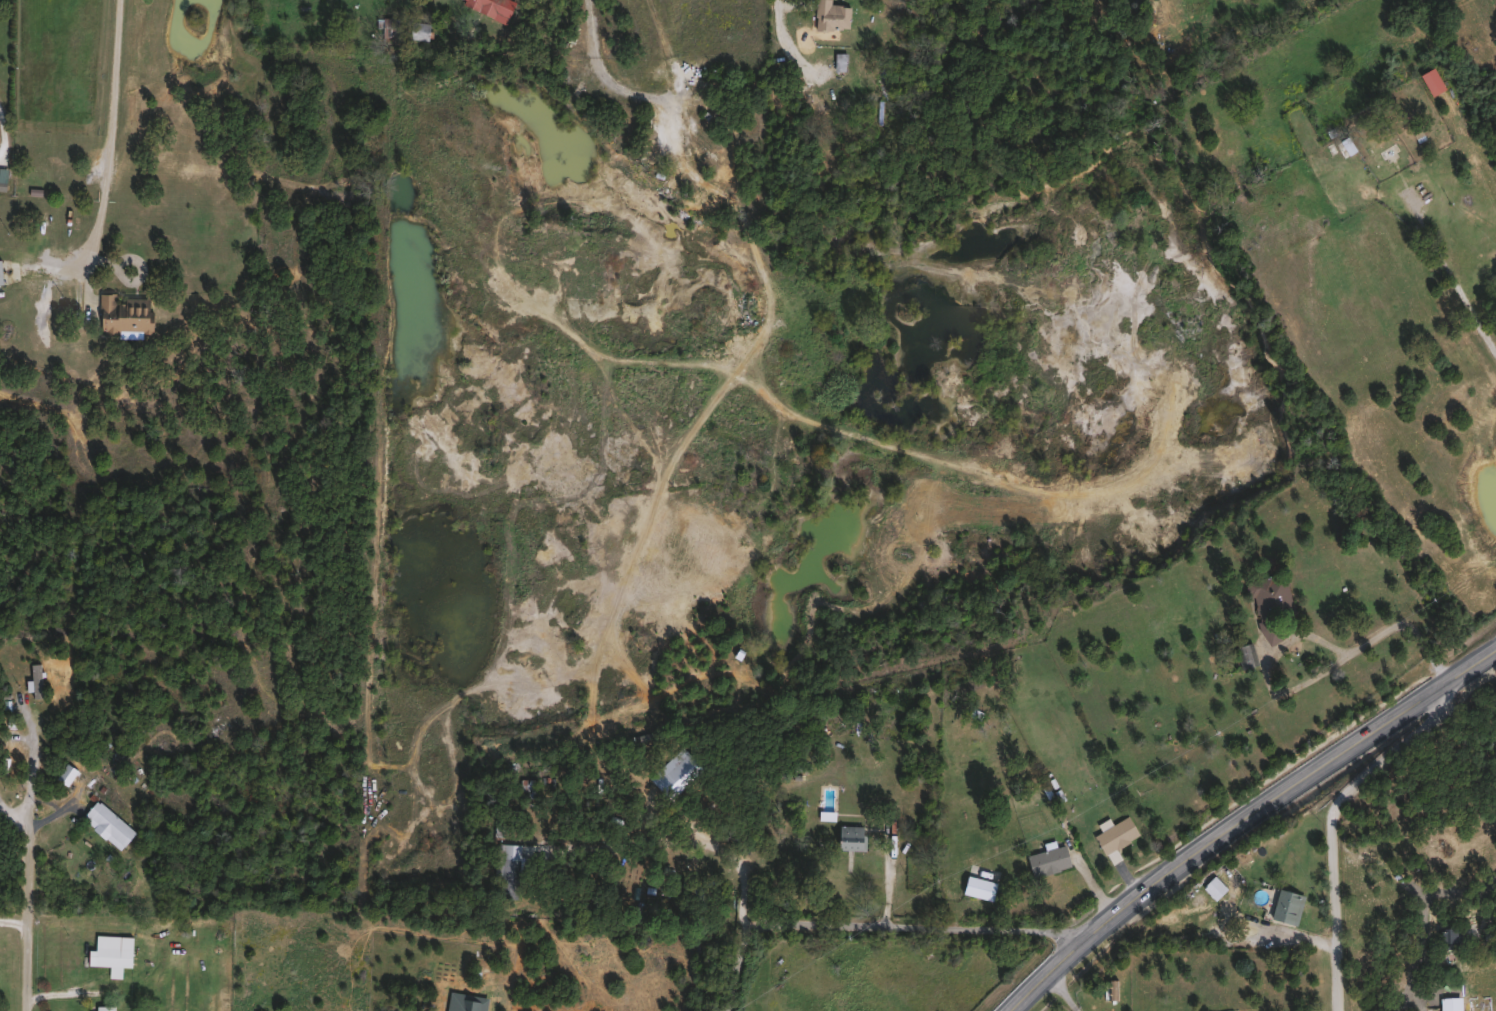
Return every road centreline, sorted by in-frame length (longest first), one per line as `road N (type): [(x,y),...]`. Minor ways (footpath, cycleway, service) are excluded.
road 1 (secondary): [(1007,1010),(1169,867),(1495,648)]
road 2 (residential): [(732,1010),(757,933),(818,927),(1087,934)]
road 3 (residential): [(779,0),(778,33),(802,83),(780,93),(658,104),(623,94),(605,77),(591,0)]
road 4 (residential): [(26,1010),(31,827),(124,753)]
road 5 (residential): [(120,0),(96,259)]
road 6 (residential): [(1329,761),(1341,1010)]

